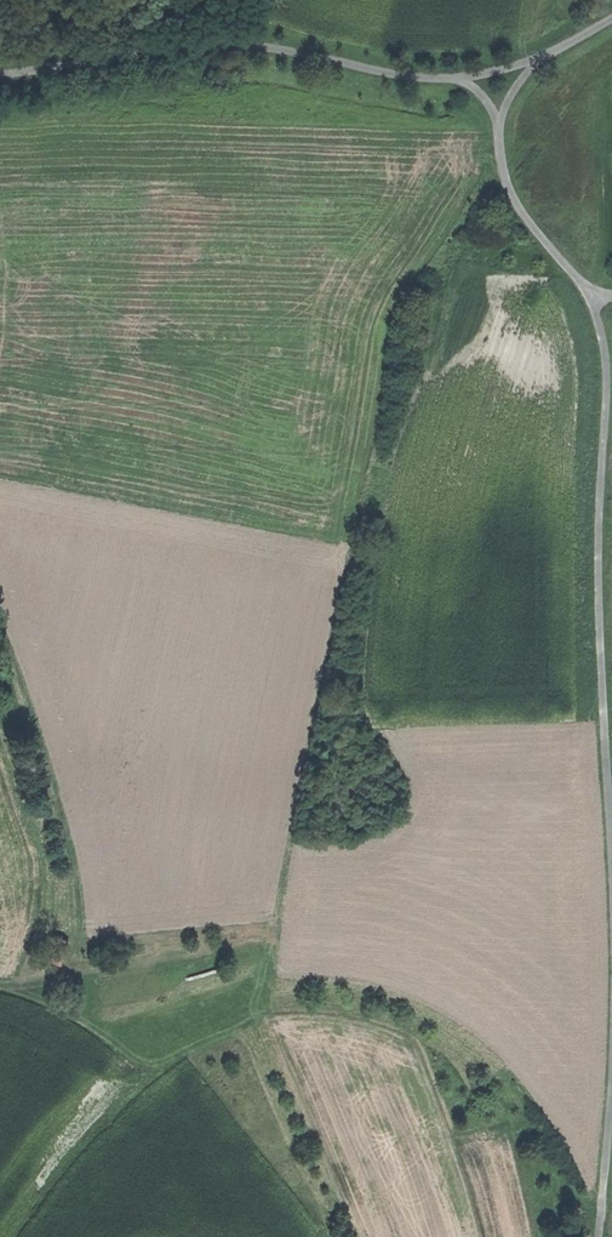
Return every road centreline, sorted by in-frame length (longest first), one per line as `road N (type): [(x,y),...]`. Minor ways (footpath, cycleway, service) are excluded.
road 1 (track): [(14,1236),(50,1183),(159,1069),(263,1016),(294,824),(358,540)]
road 2 (track): [(590,295),(607,372),(599,584),(611,854)]
road 3 (track): [(0,75),(201,35),(459,75),(529,67)]
road 4 (track): [(529,67),(498,123),(504,170),(516,204),(590,295)]
road 5 (track): [(0,986),(34,995),(104,1035),(148,1080)]
road 6 (track): [(611,1093),(596,1236)]

